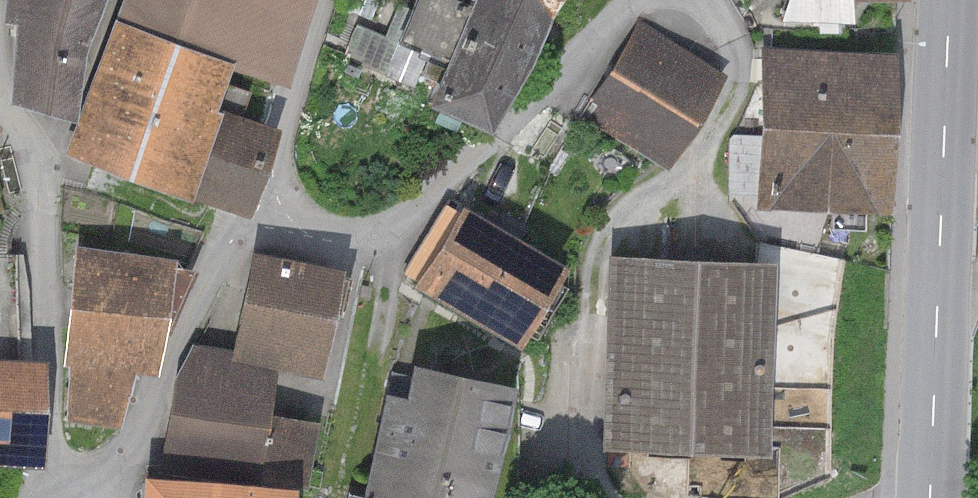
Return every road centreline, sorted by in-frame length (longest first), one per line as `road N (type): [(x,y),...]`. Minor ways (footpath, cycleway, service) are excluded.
road 1 (primary): [(929,497),(949,0)]
road 2 (residential): [(266,214),(334,243),(375,234),(422,201),(642,0)]
road 3 (residential): [(0,103),(23,140),(40,195),(56,452),(70,494)]
road 4 (residential): [(70,494),(136,447),(215,264),(266,214)]
road 5 (residential): [(266,214),(319,0)]

